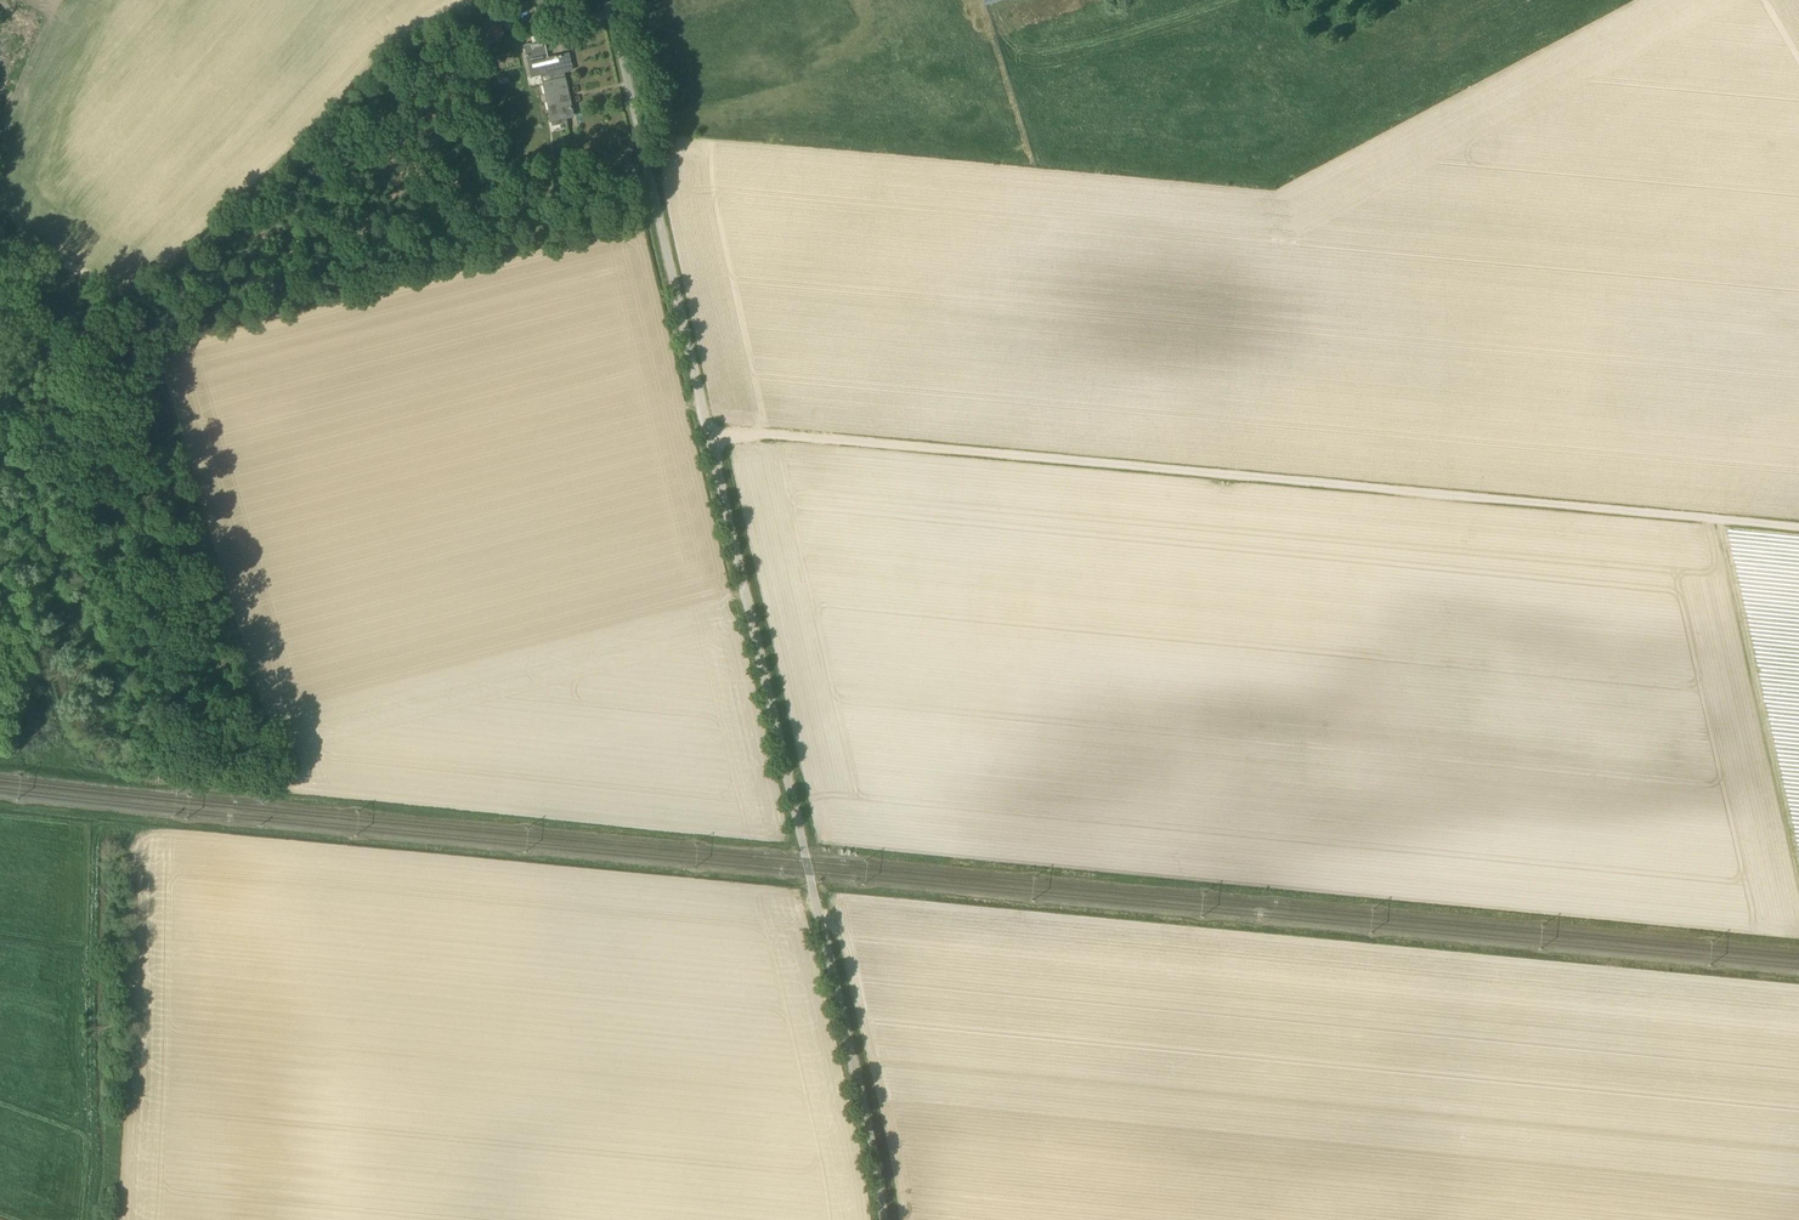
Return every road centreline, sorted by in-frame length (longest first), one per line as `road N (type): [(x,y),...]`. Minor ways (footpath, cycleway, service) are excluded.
road 1 (unclassified): [(885,1219),(878,1150),(604,0)]
road 2 (track): [(1798,526),(761,425),(710,434)]

